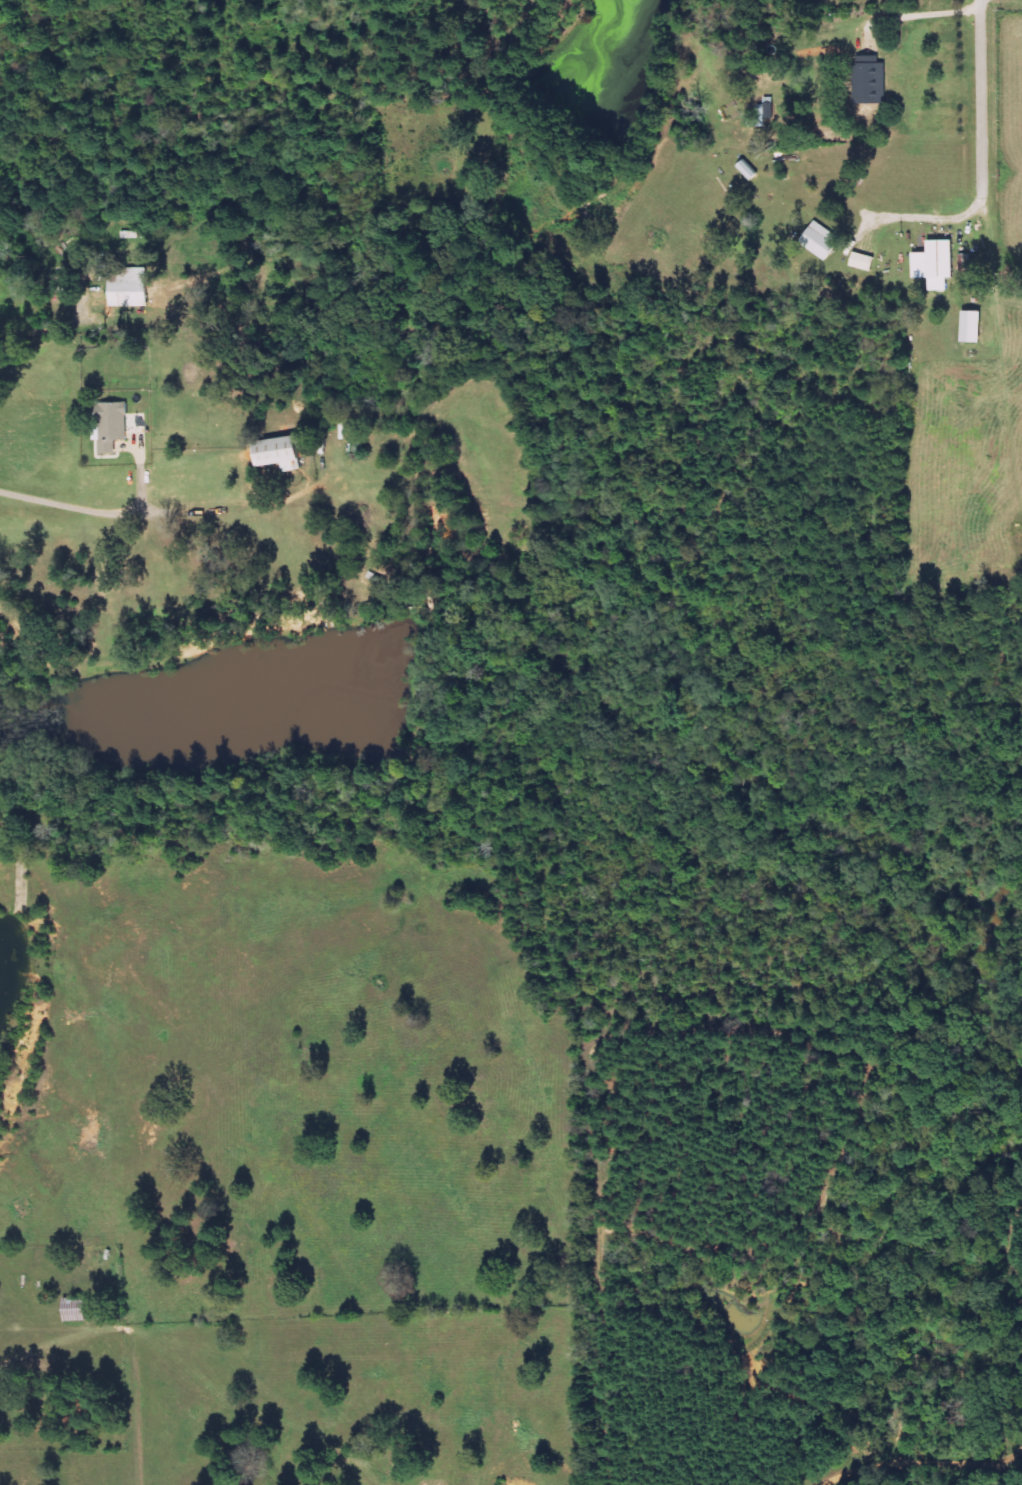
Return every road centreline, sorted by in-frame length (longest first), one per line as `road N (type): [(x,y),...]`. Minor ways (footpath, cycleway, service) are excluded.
road 1 (residential): [(979,0),(982,193)]

